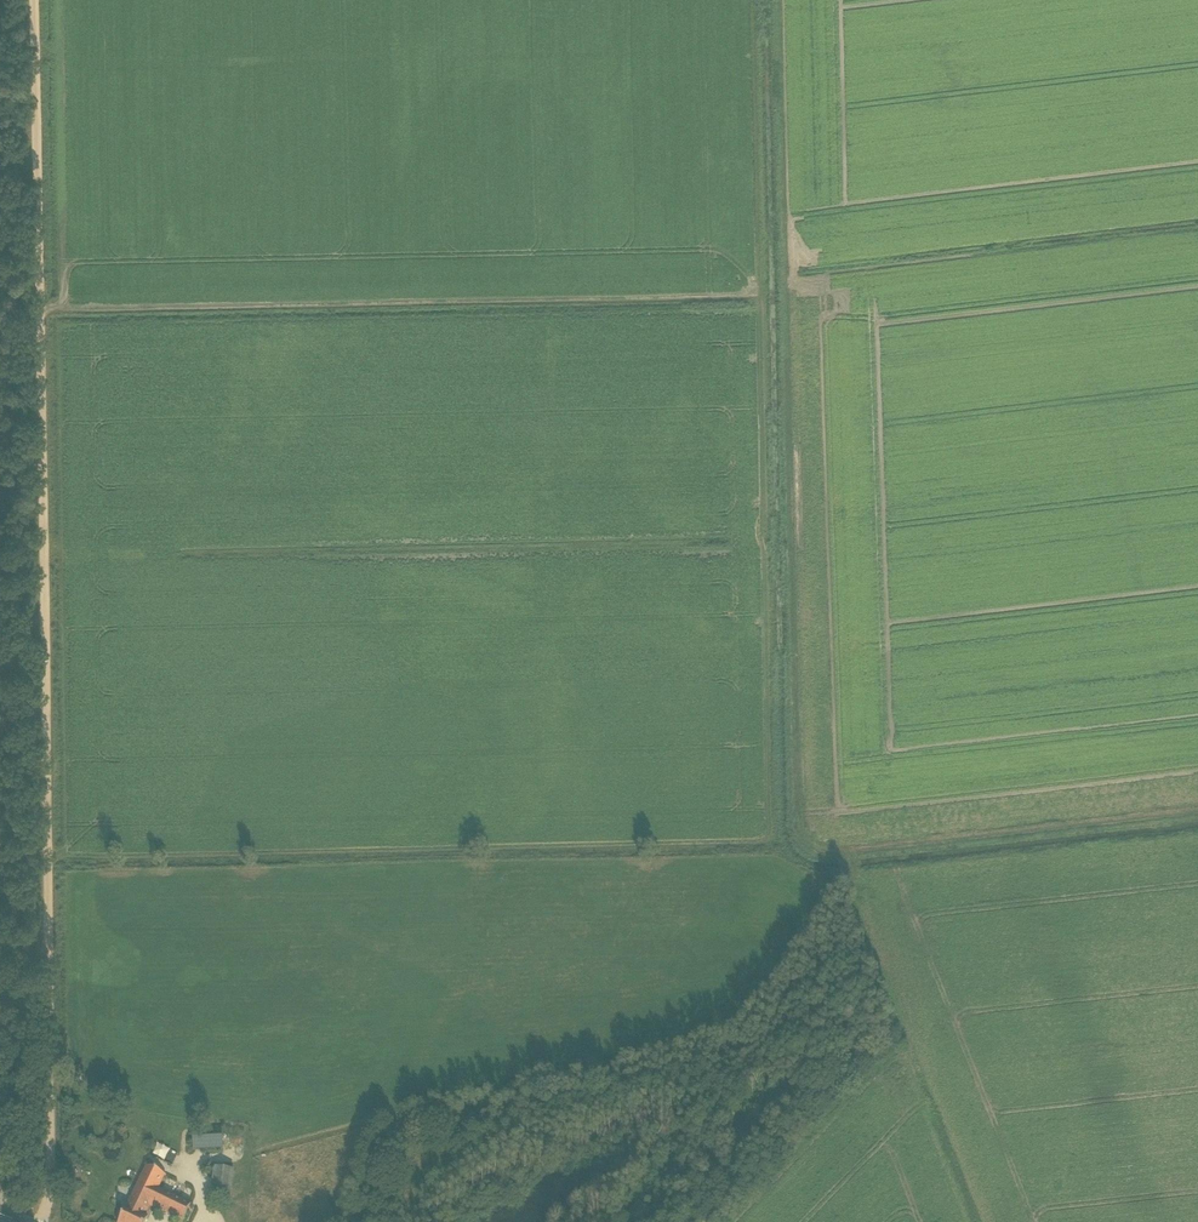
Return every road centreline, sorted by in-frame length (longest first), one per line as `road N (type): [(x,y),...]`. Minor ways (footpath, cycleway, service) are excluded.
road 1 (track): [(36,0),(52,1175),(43,1221)]

